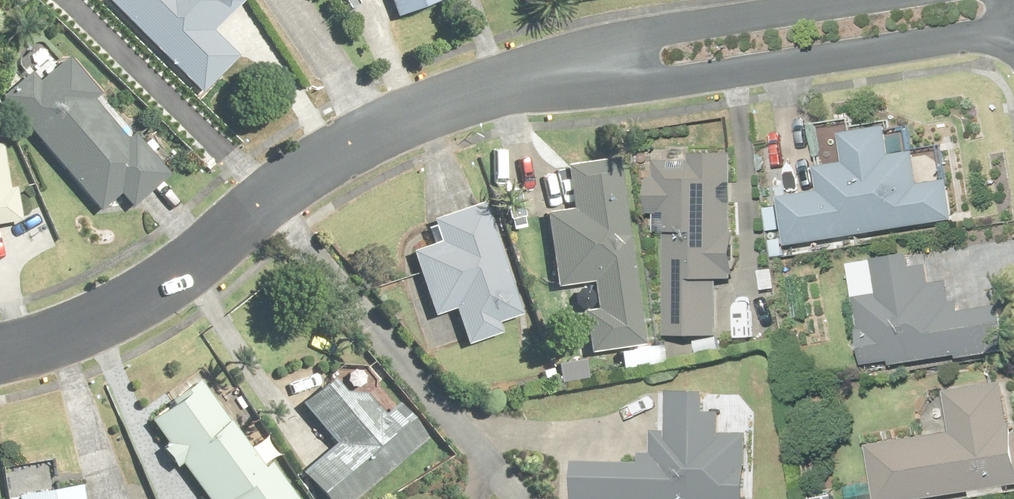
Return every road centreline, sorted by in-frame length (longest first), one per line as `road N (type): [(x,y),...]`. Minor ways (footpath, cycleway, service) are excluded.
road 1 (residential): [(0,357),(70,336),(166,289),(379,138)]
road 2 (residential): [(619,70),(646,59),(1013,4)]
road 3 (residential): [(1013,33),(649,81),(619,70)]
road 4 (residential): [(379,138),(492,97),(619,70)]
road 5 (residential): [(286,0),(379,138)]

